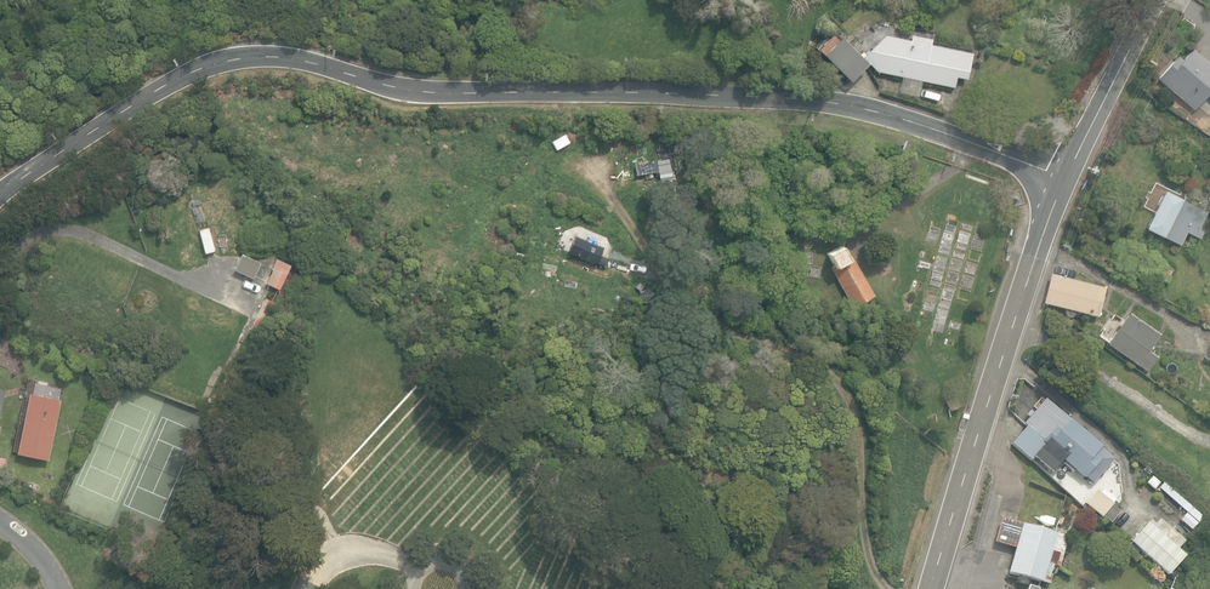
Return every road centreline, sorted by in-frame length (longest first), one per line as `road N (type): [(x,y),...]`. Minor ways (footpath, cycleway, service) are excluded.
road 1 (unclassified): [(0,195),(183,76),(259,53),(404,90),(832,103),(921,125),(1065,178)]
road 2 (tertiary): [(1065,178),(931,588)]
road 3 (tertiary): [(1154,0),(1065,178)]

